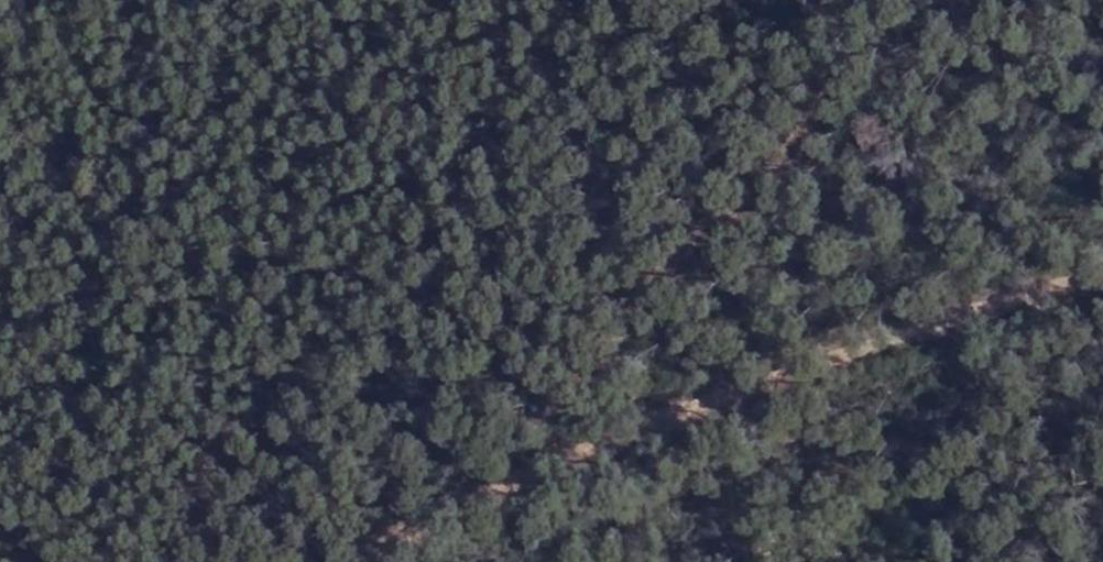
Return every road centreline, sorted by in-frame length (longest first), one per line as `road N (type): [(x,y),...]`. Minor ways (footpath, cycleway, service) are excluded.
road 1 (track): [(1102,275),(932,323),(470,496),(373,561)]

